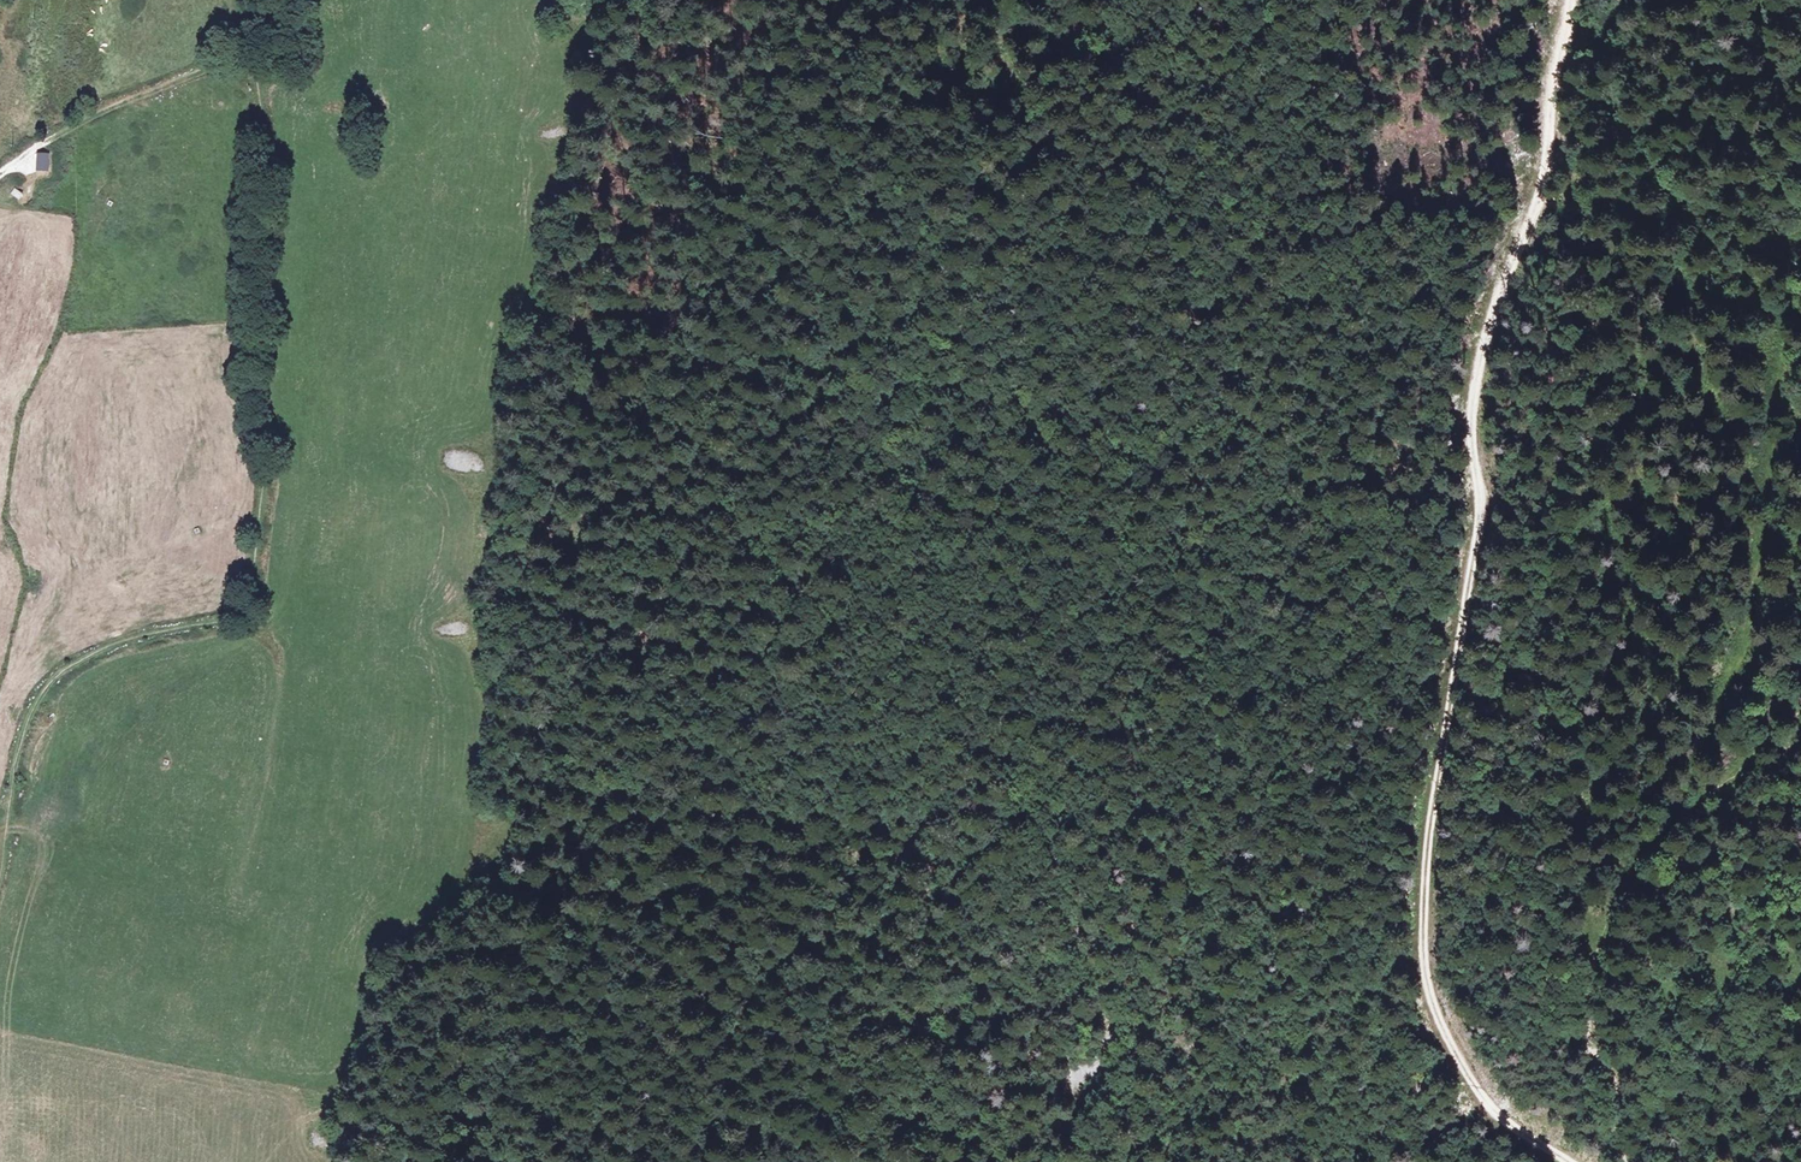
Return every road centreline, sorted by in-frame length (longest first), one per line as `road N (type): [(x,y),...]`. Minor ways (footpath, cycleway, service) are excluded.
road 1 (track): [(1556,0),(1565,54),(1543,109),(1547,158),(1490,312),(1480,369),(1473,445),(1477,586),(1432,734),(1433,787),(1418,876),(1427,976),(1457,1056),(1511,1125),(1570,1161)]
road 2 (track): [(252,57),(79,125),(0,177)]

